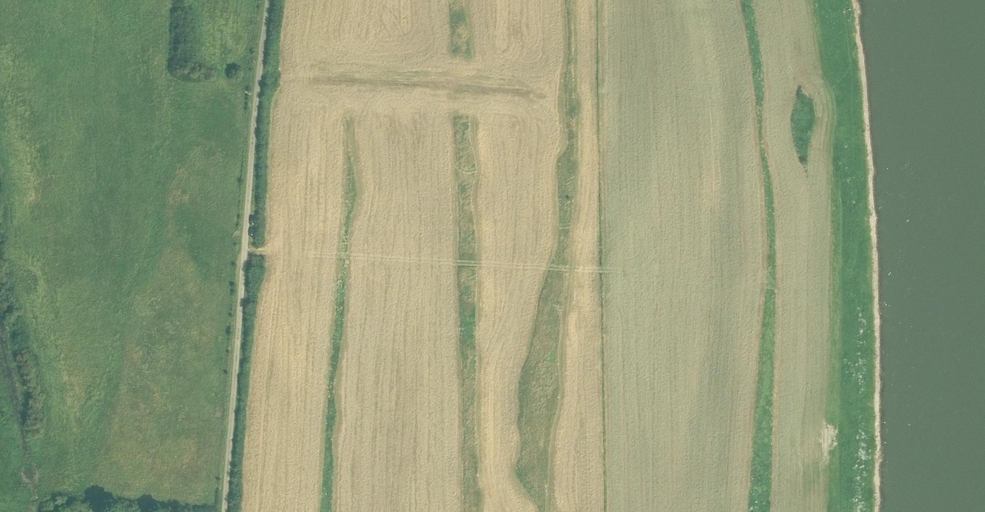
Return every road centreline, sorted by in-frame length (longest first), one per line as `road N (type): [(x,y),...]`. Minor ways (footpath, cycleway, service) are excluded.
road 1 (unclassified): [(223,511),(269,0)]

